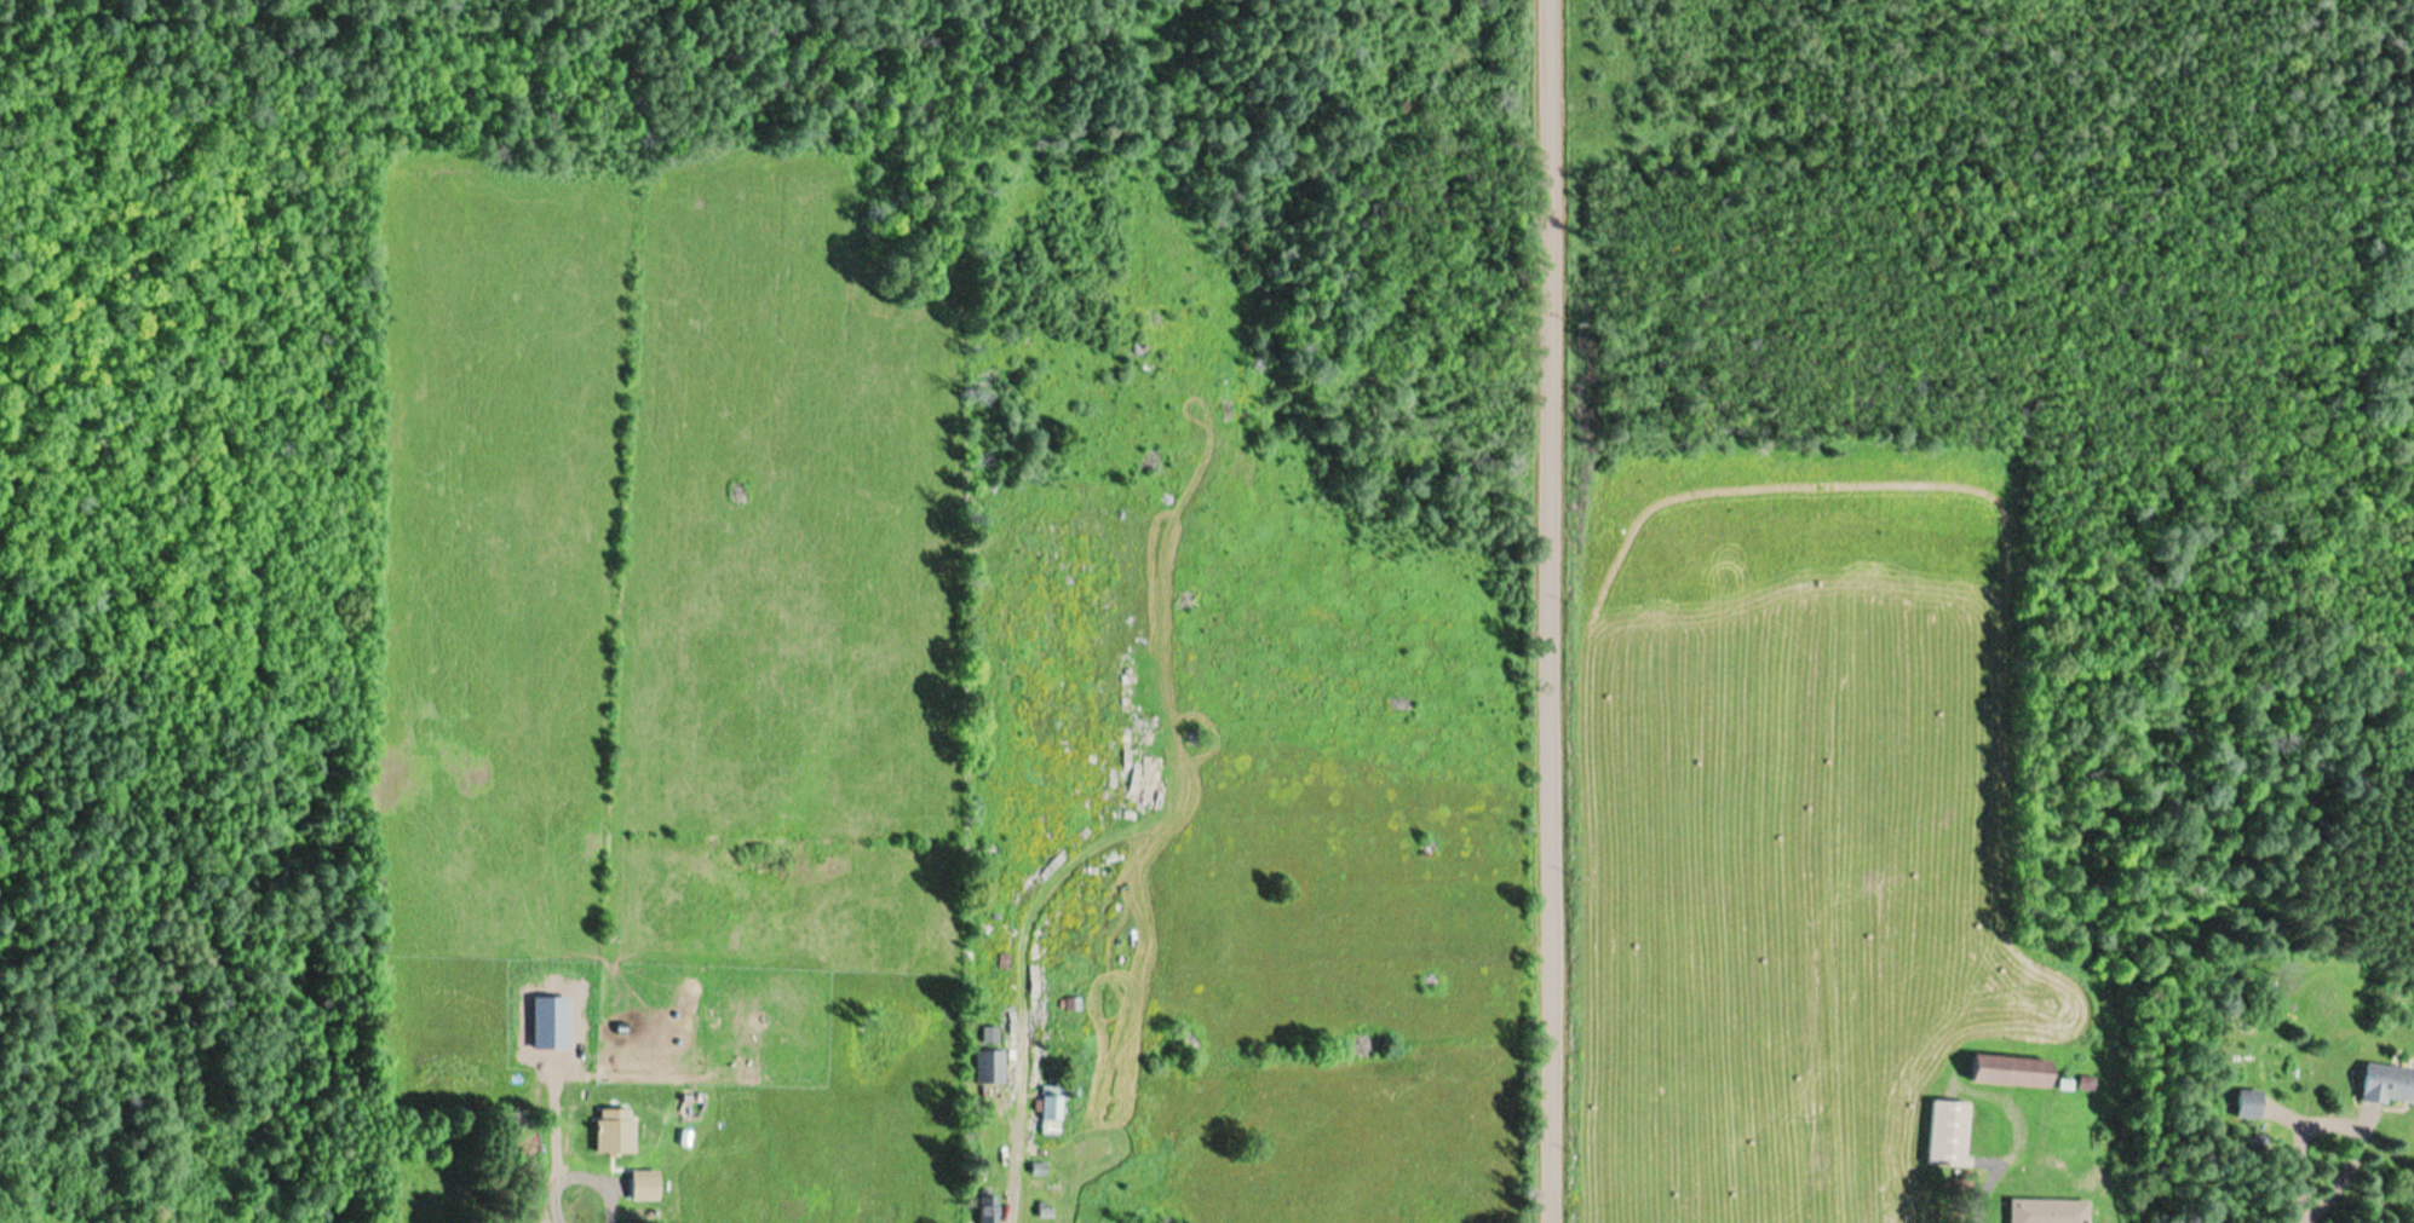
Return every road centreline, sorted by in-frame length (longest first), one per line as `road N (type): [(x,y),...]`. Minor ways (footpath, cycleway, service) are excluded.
road 1 (residential): [(1558,1222),(1567,0)]

